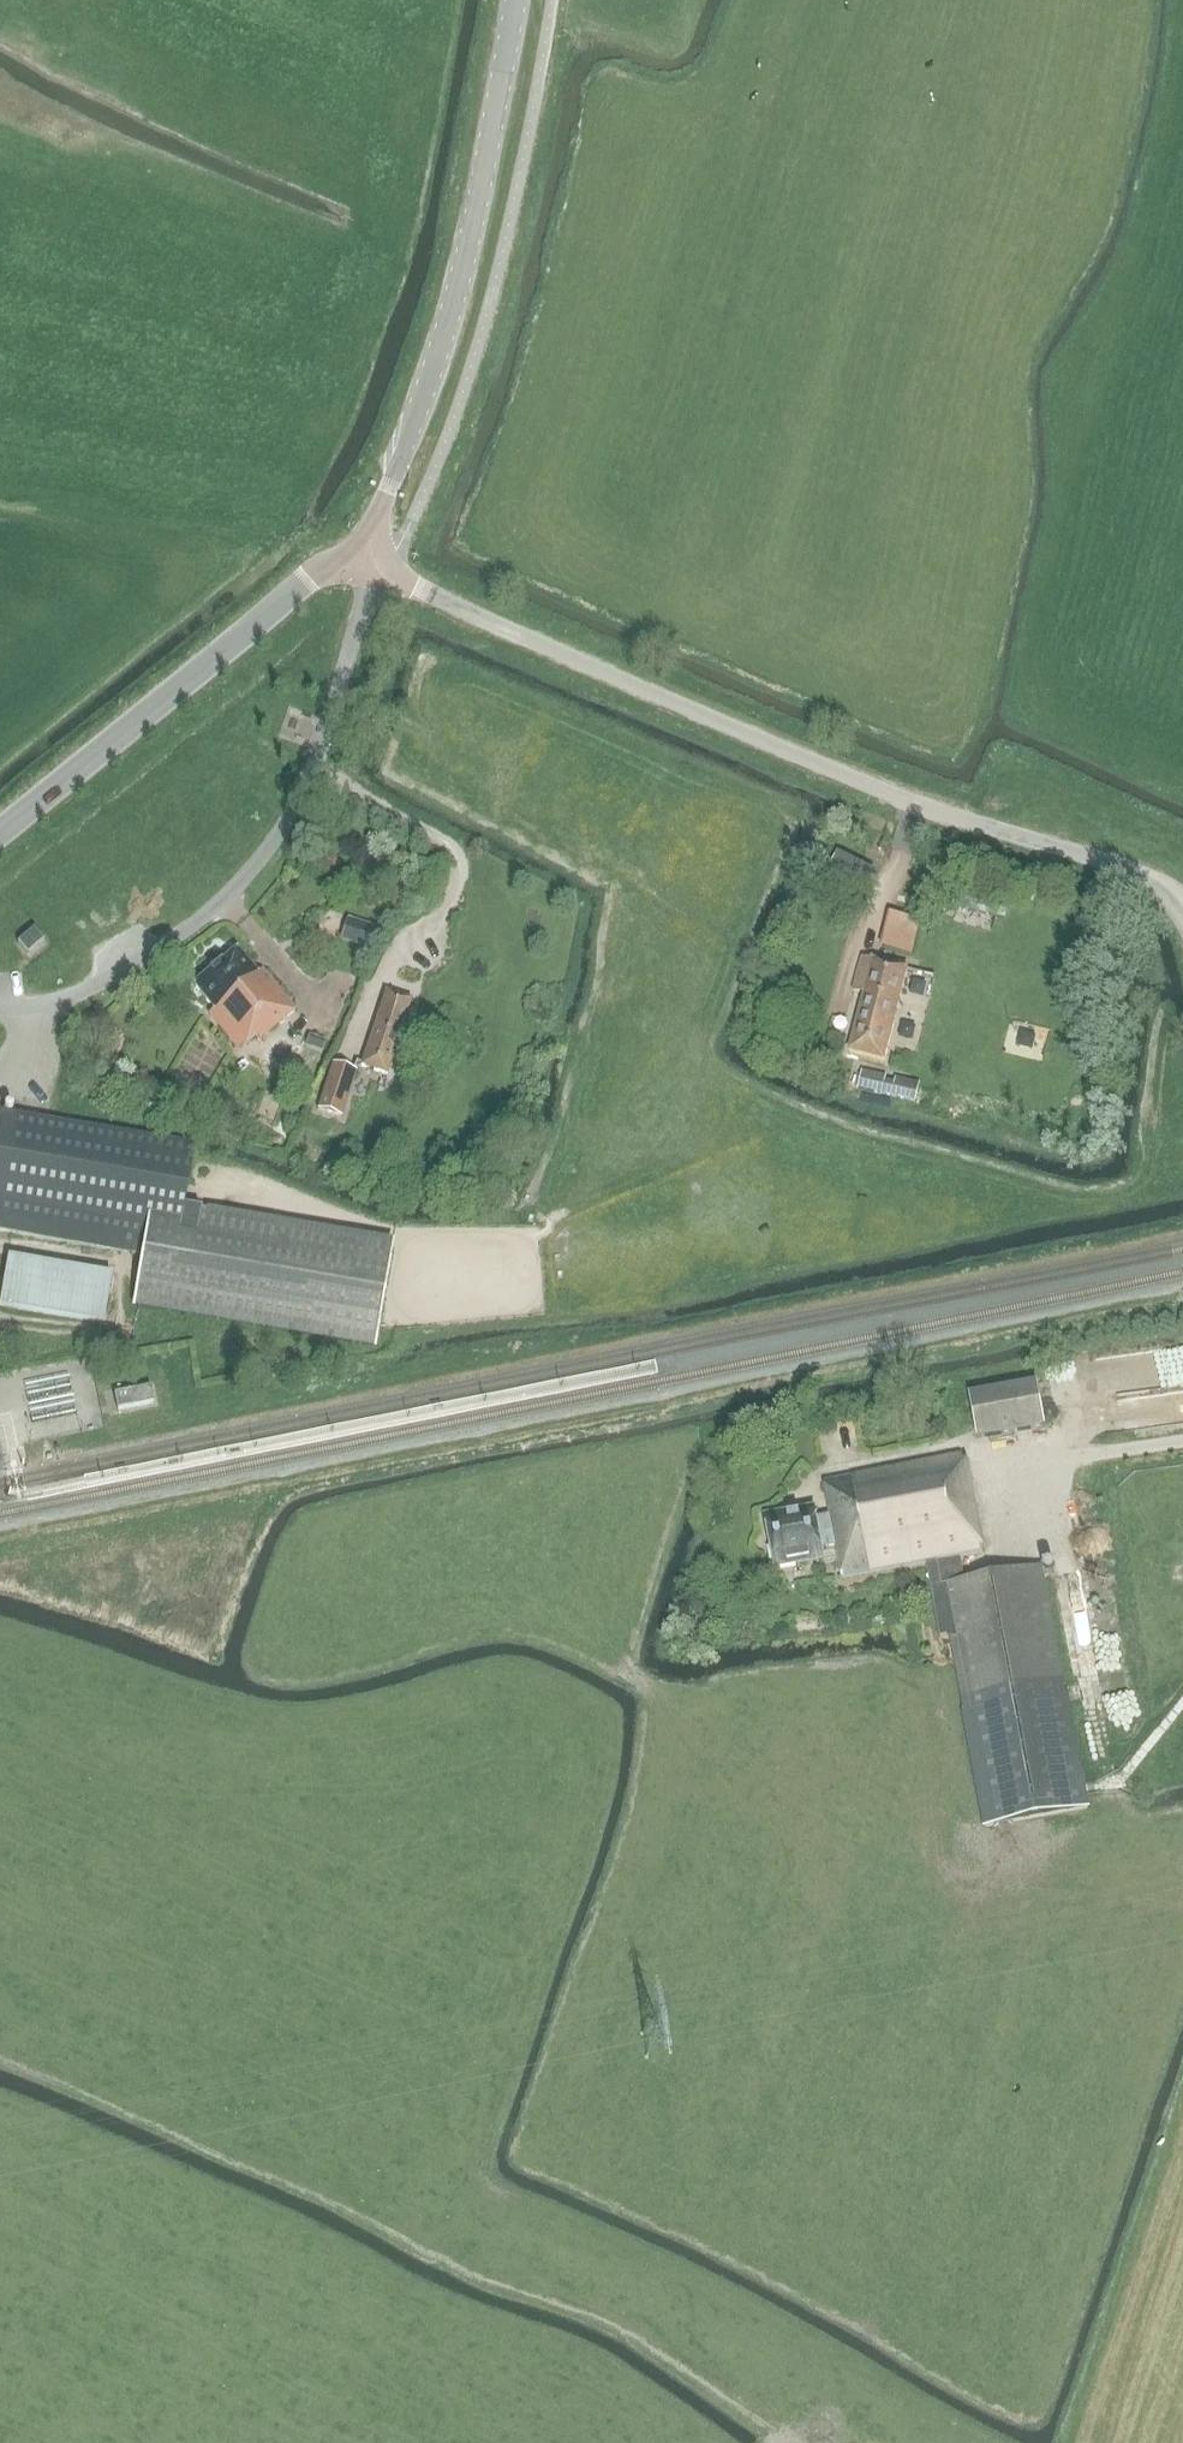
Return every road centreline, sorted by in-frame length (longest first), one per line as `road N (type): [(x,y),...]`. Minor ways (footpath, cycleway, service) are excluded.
road 1 (tertiary): [(1182,923),(1160,892),(1117,866),(805,759),(377,567)]
road 2 (unclassified): [(0,1004),(55,1001),(102,982),(164,944),(246,875),(314,768),(377,567)]
road 3 (tertiary): [(358,551),(407,446),(461,274),(515,0)]
road 4 (tertiary): [(0,830),(312,576),(358,551)]

